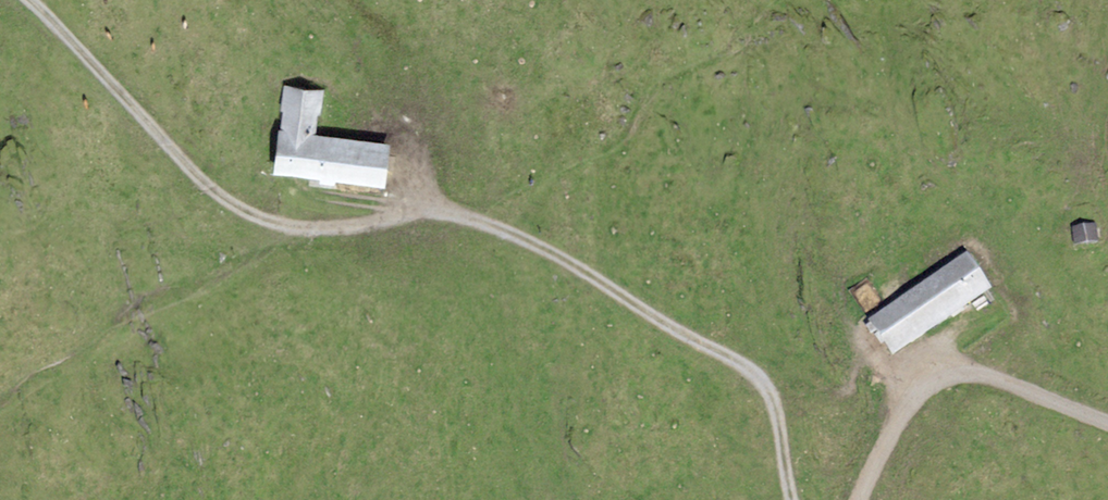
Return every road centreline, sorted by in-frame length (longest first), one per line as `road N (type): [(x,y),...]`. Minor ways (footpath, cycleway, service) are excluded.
road 1 (track): [(790,499),(776,410),(759,379),(558,255),(484,222)]
road 2 (track): [(856,499),(895,416),(952,364),(1107,425)]
road 3 (track): [(283,230),(233,208),(163,142),(46,0)]
road 4 (track): [(484,222),(426,213),(283,230)]

